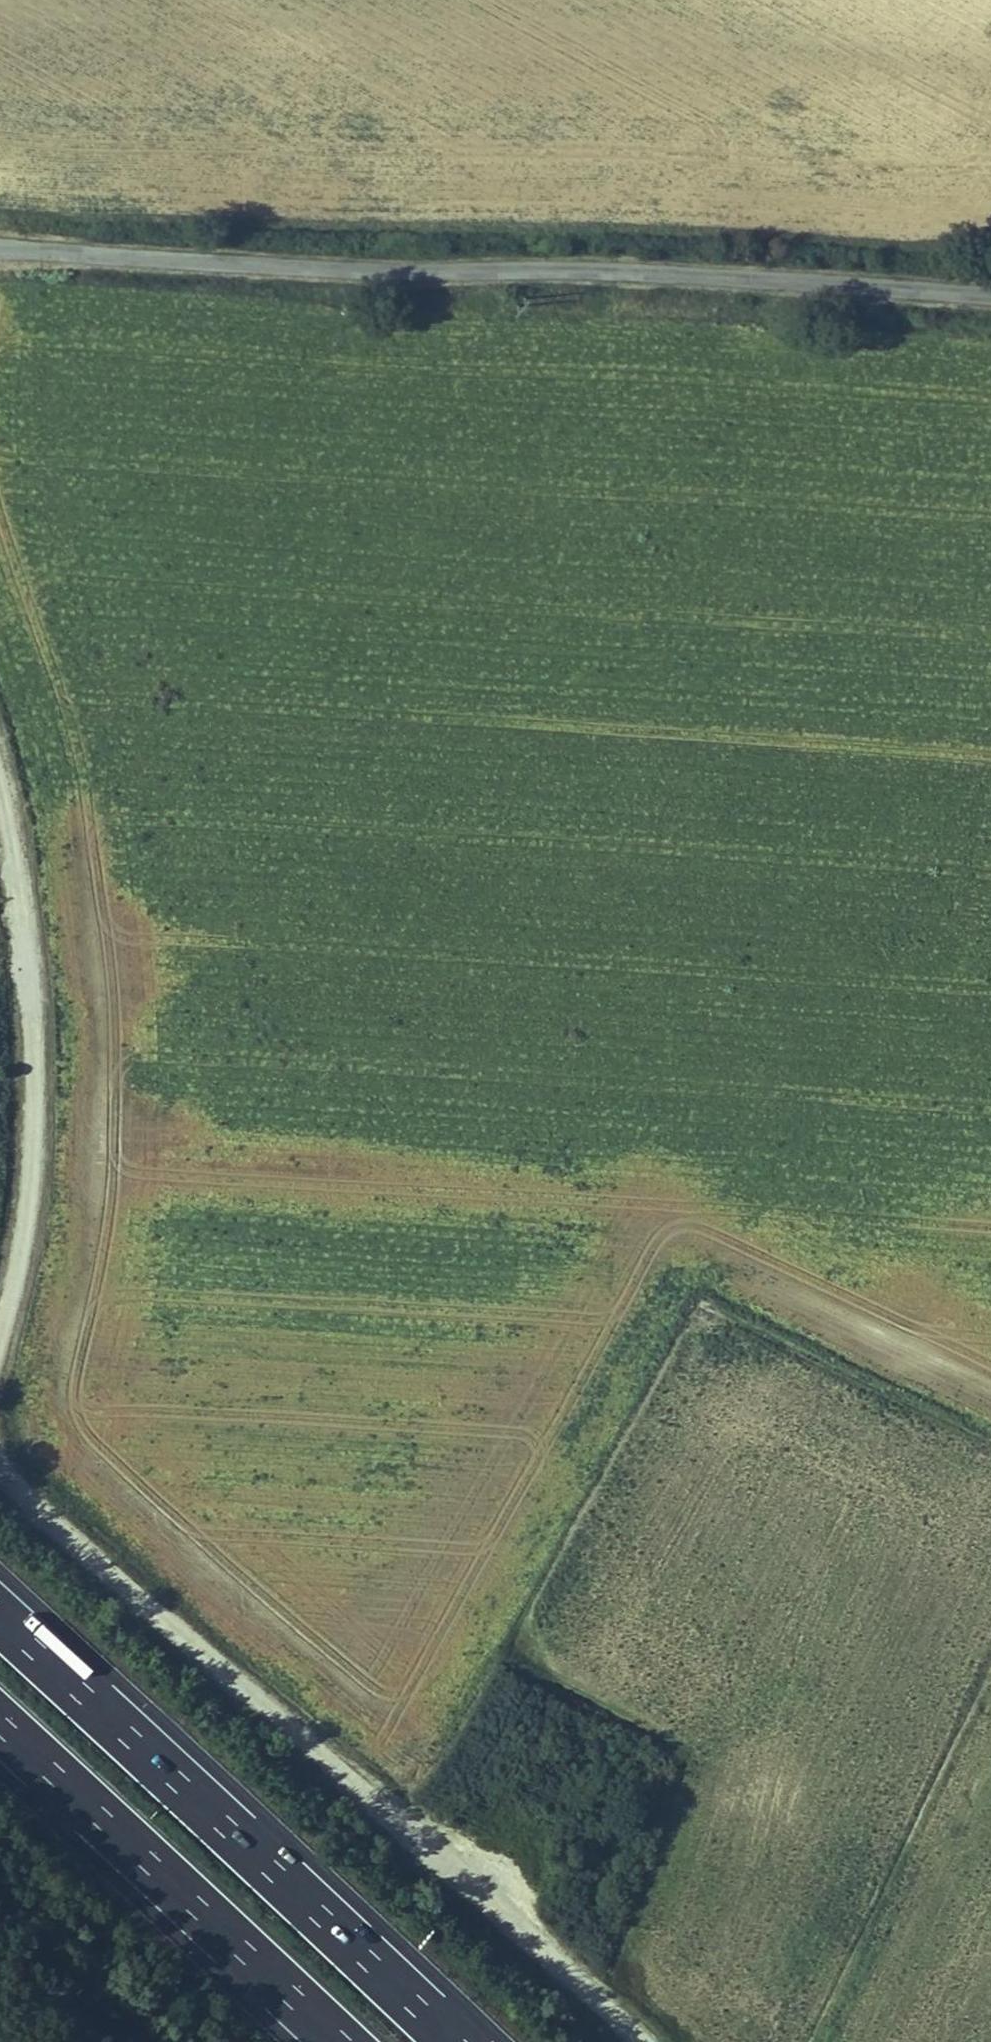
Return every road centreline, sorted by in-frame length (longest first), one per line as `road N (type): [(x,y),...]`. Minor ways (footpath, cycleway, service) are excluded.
road 1 (tertiary): [(0,260),(990,297)]
road 2 (motorway): [(451,2041),(0,1620)]
road 3 (motorway): [(0,1728),(343,2041)]
road 4 (track): [(160,2041),(0,1880)]

